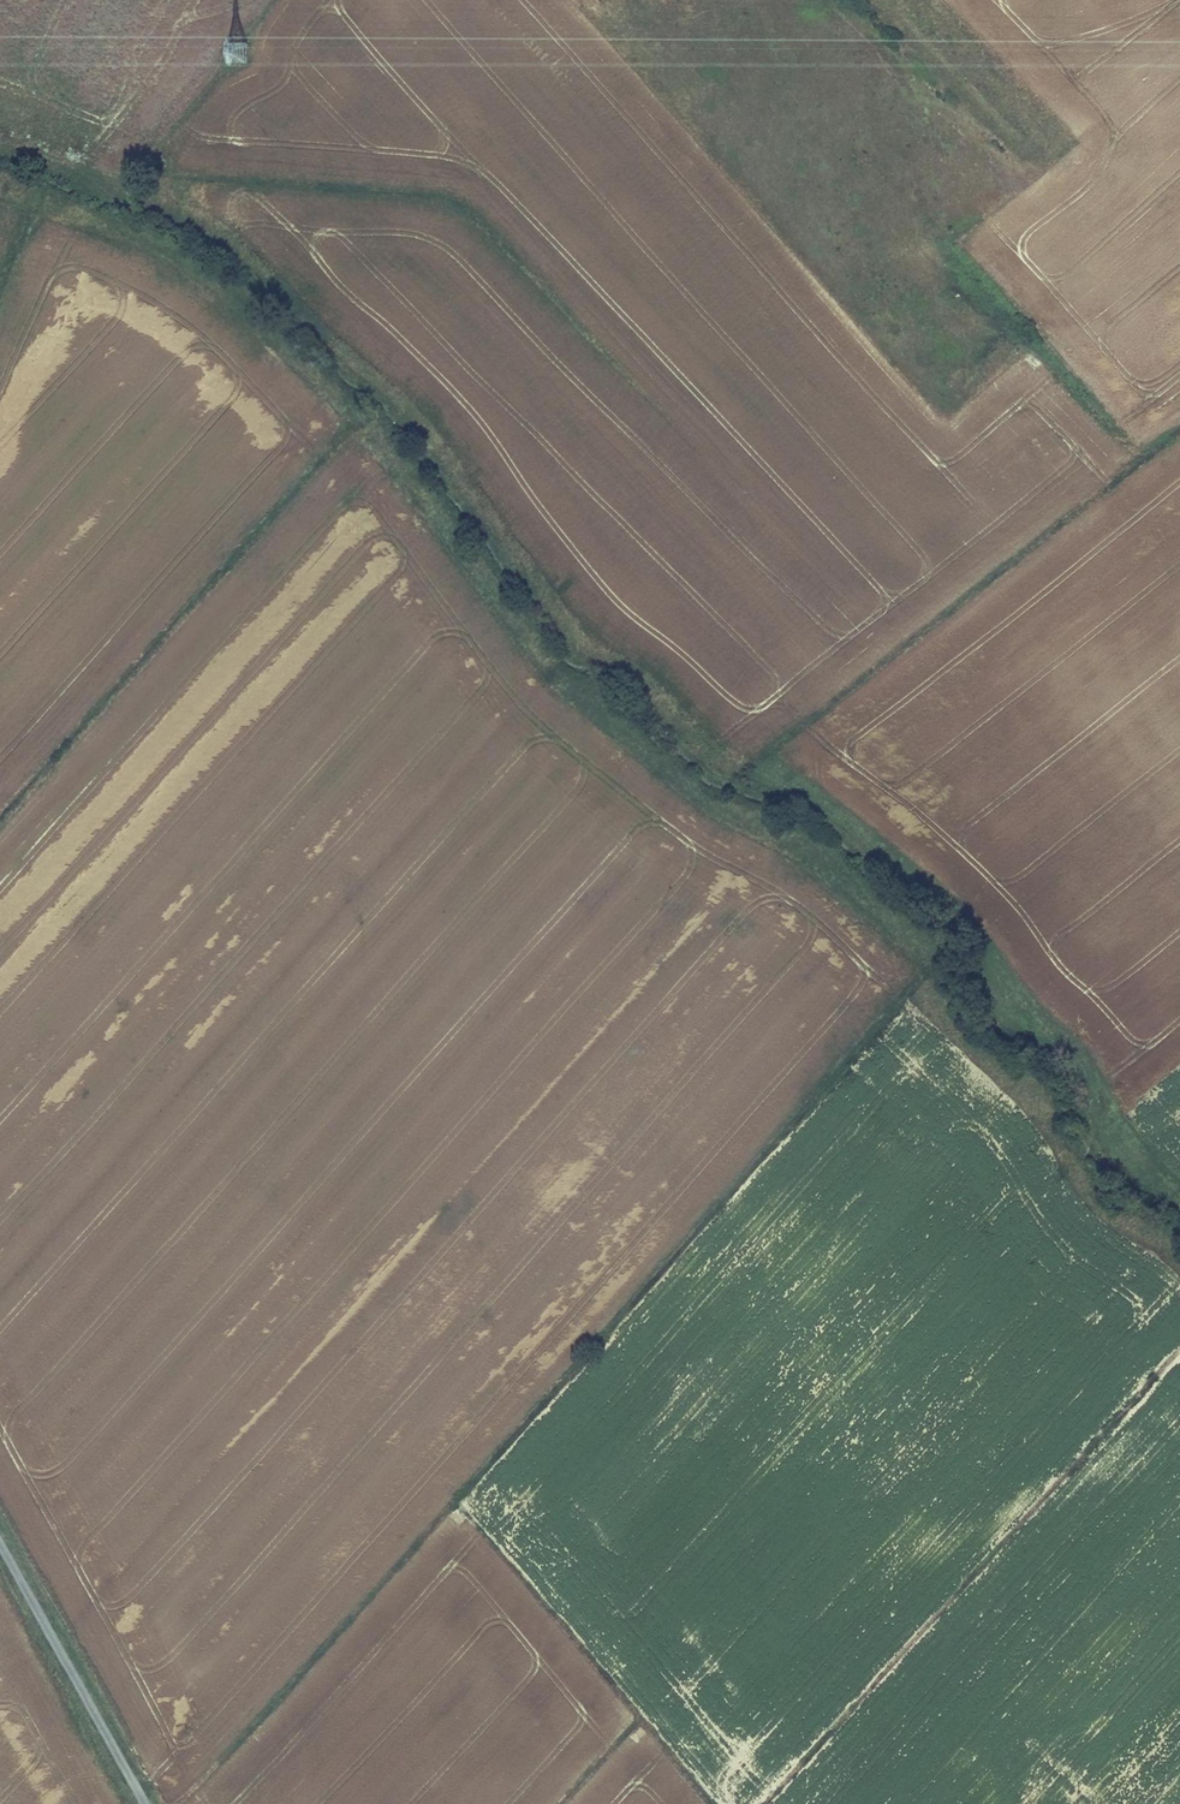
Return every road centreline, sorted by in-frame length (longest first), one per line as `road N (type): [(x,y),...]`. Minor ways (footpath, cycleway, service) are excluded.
road 1 (unclassified): [(145,1803),(0,1543)]

